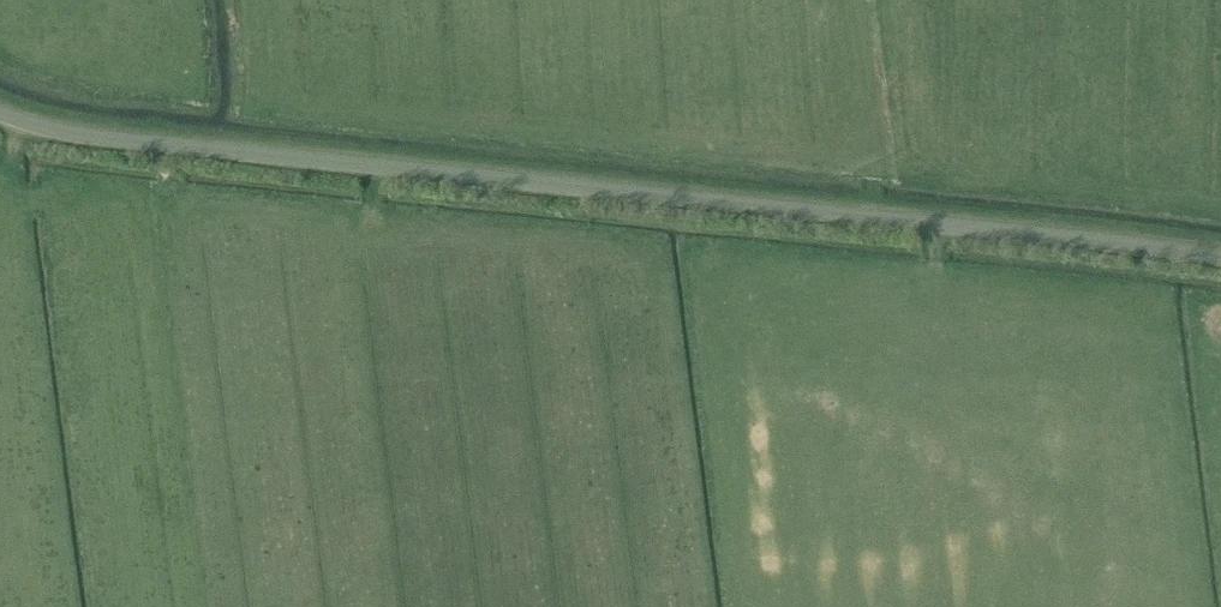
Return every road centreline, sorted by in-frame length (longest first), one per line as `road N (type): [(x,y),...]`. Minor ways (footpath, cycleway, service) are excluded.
road 1 (unclassified): [(1220,247),(85,131),(0,105)]

